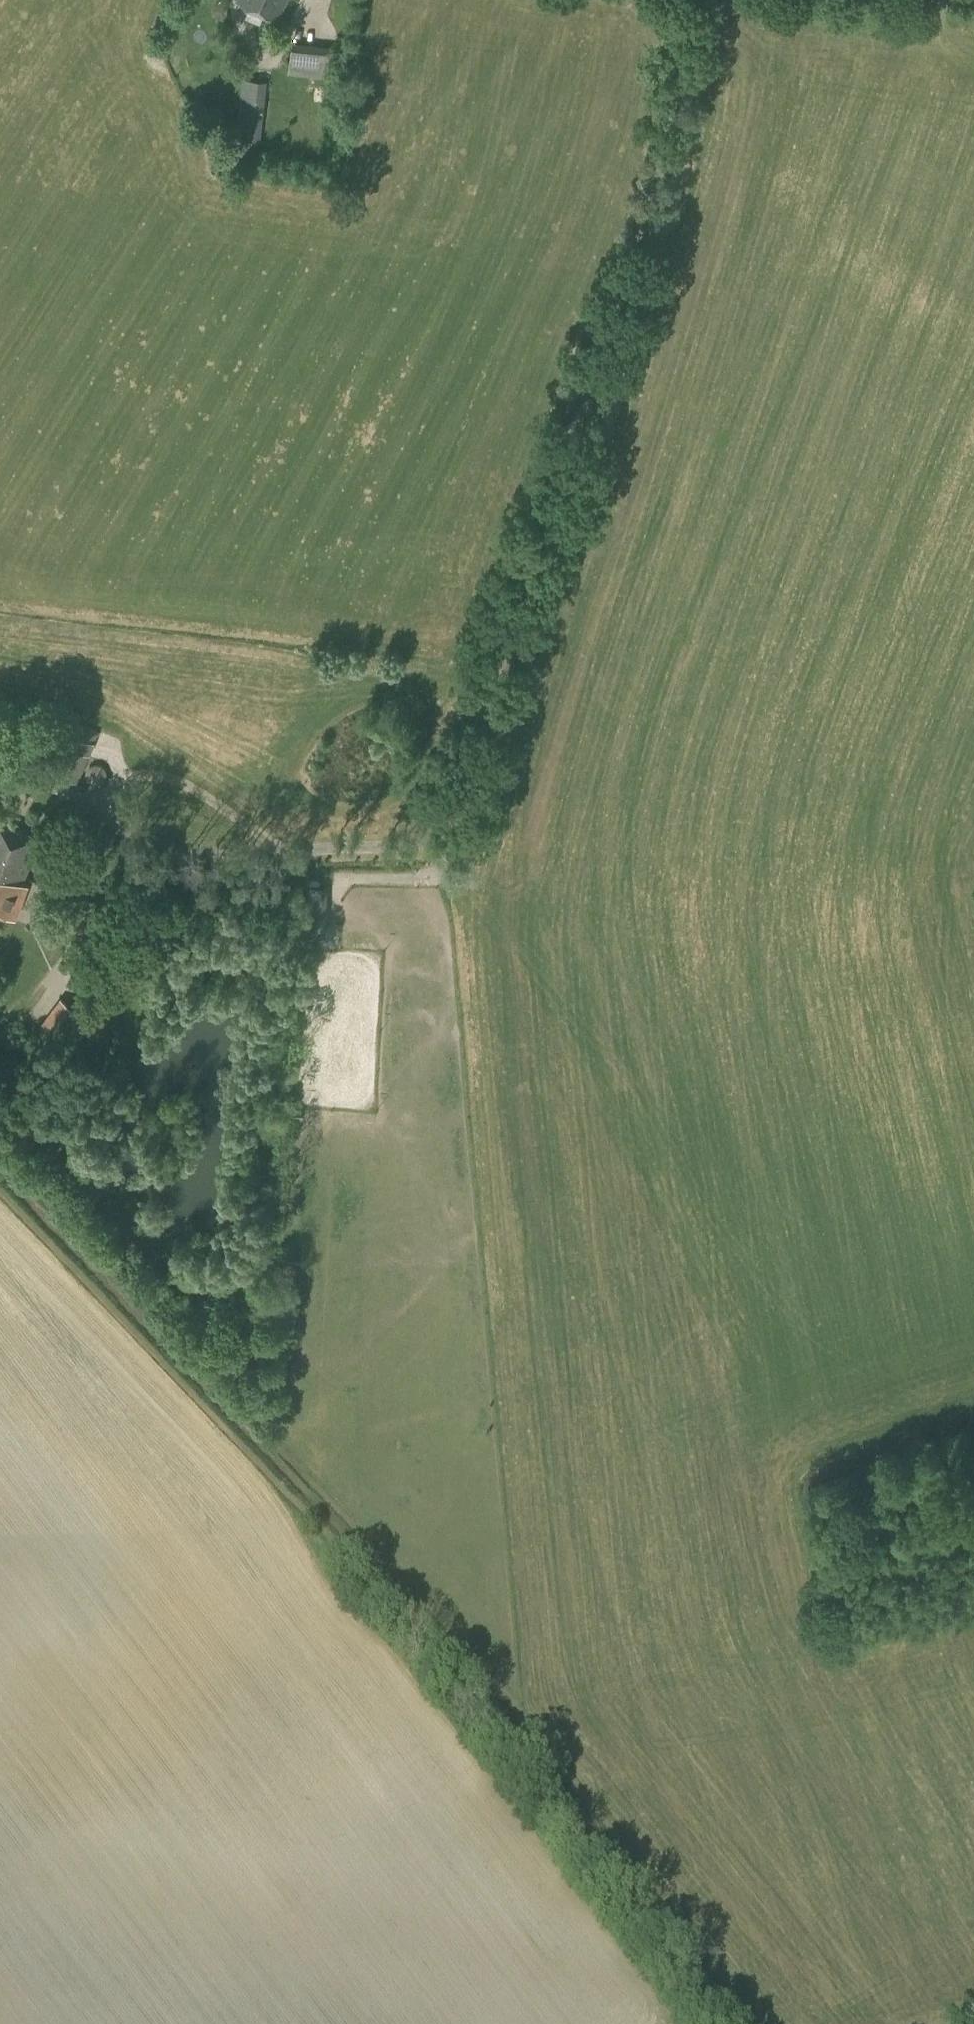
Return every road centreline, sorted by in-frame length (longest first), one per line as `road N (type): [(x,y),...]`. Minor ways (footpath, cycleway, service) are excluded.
road 1 (unclassified): [(139,865),(408,856),(435,842),(666,131),(668,0)]

